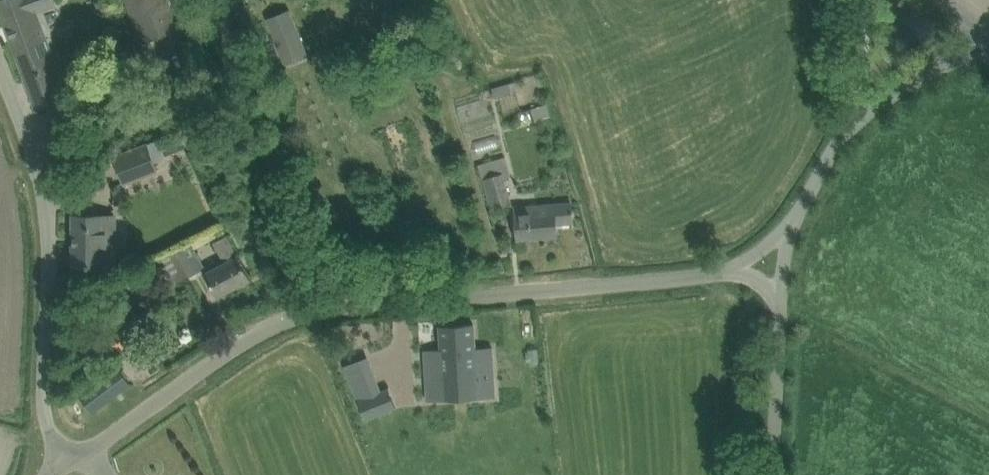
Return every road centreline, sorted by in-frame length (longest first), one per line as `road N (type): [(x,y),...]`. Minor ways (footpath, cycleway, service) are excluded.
road 1 (unclassified): [(67,470),(225,353),(318,311),(725,274)]
road 2 (unclassified): [(67,470),(45,427),(43,402),(45,205),(0,76)]
road 3 (track): [(318,311),(216,0)]
road 4 (unclassified): [(770,474),(780,305)]
road 5 (unclassified): [(851,122),(988,41)]
road 6 (unclassified): [(857,0),(851,122)]

